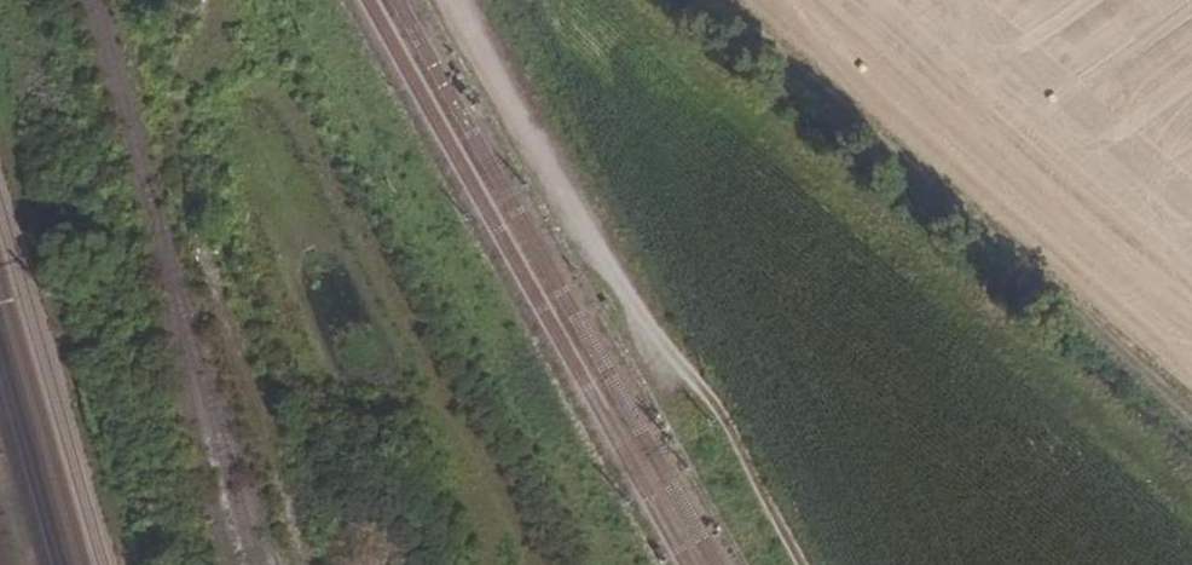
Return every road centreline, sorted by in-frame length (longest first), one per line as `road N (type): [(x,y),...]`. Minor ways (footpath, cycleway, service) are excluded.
road 1 (track): [(462,0),(590,230),(709,397),(804,564)]
road 2 (track): [(690,0),(1191,430)]

